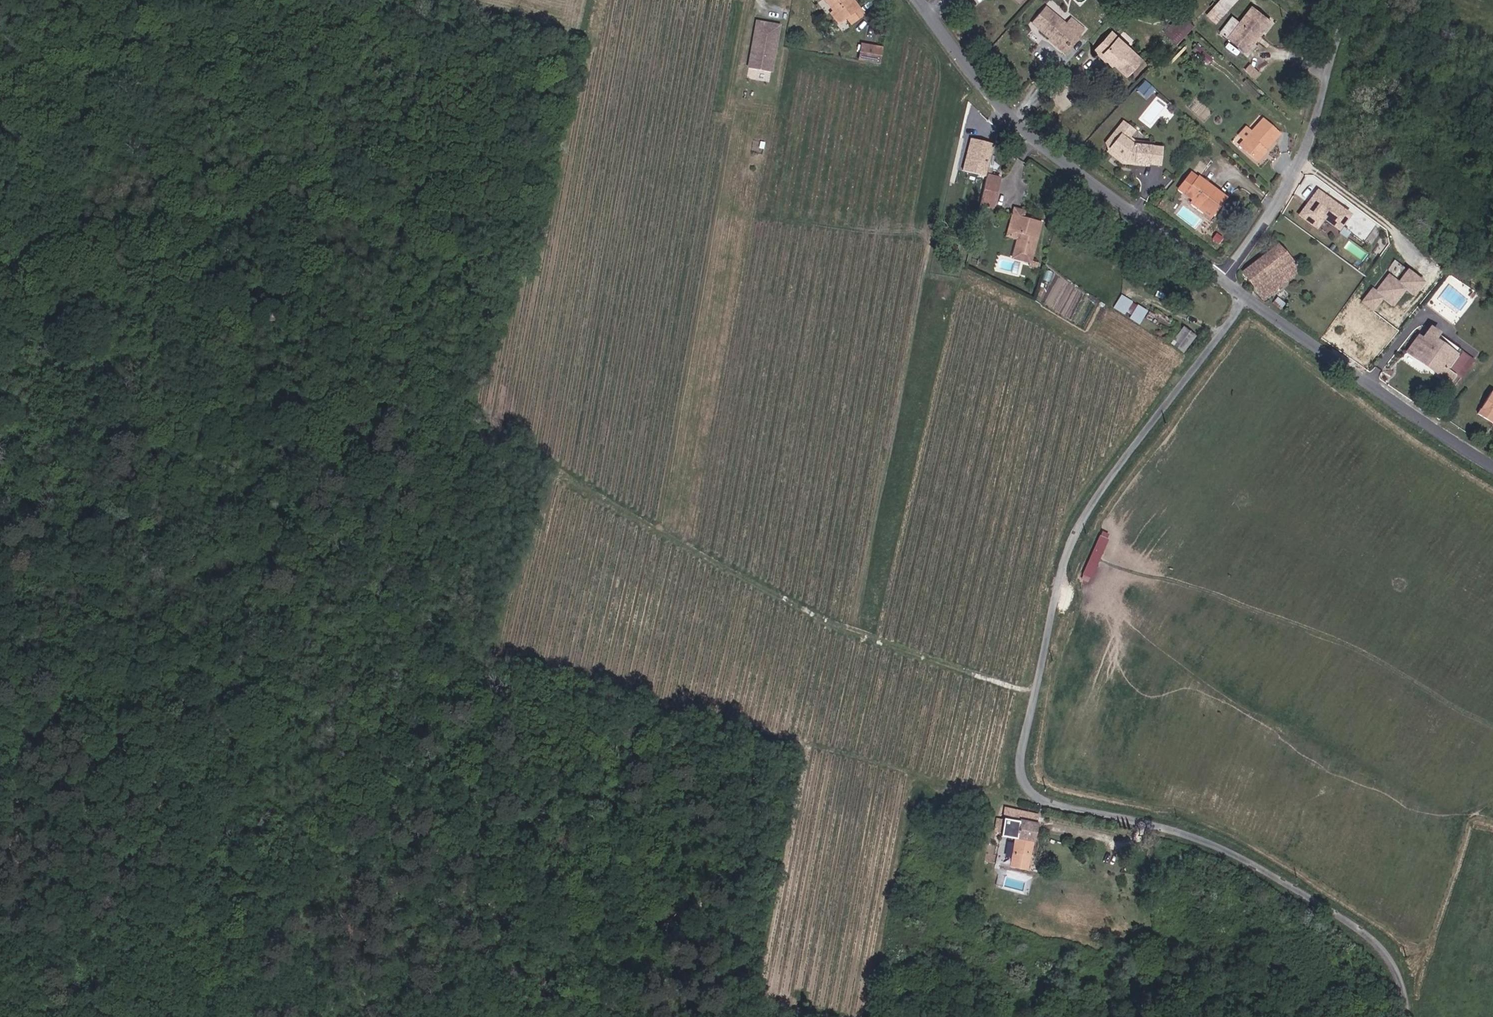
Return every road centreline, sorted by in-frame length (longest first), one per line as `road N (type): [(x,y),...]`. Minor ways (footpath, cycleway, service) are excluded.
road 1 (unclassified): [(1247,297),(1094,507),(1070,557),(1024,752),(1025,777),(1031,794),(1054,805),(1191,836),(1262,868),(1354,925),(1390,955),(1404,979),(1409,1016)]
road 2 (tertiary): [(922,0),(1019,121),(1227,282)]
road 3 (tertiary): [(1357,0),(1311,146),(1227,282)]
road 4 (tertiary): [(1247,297),(1492,468)]
road 5 (unclassified): [(0,910),(127,1016)]

